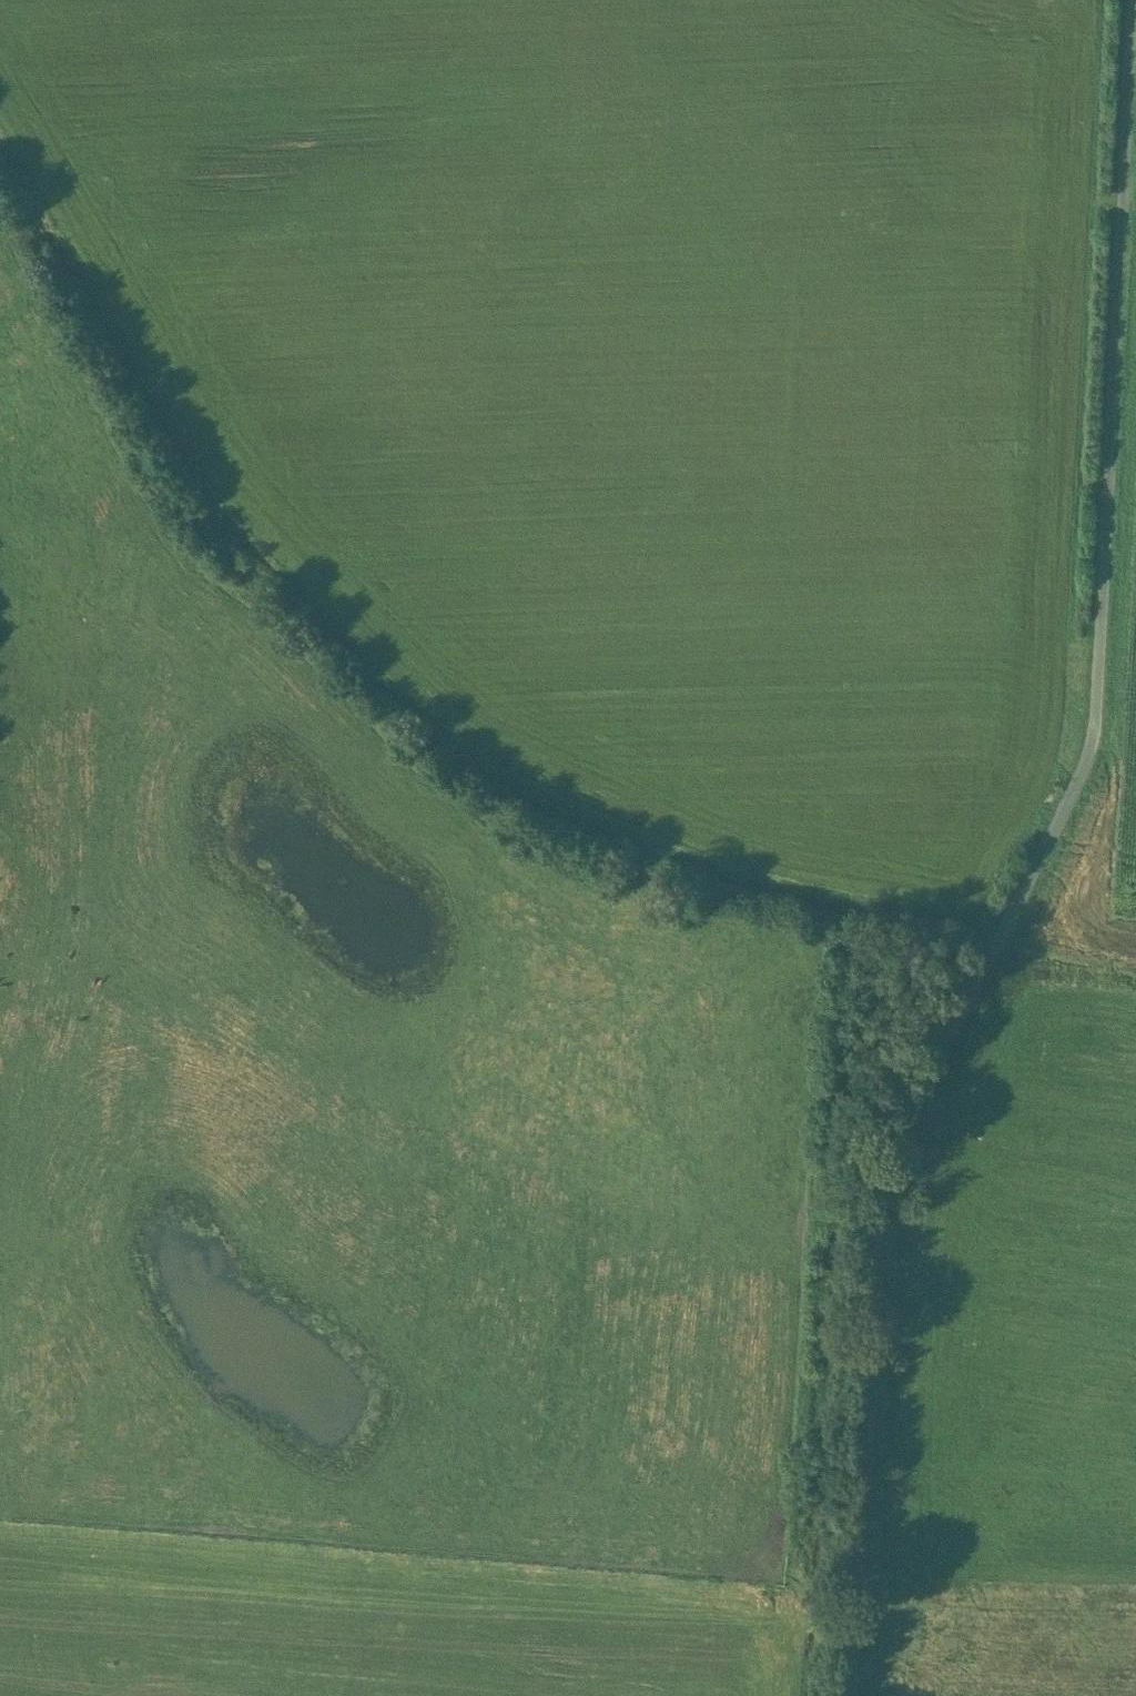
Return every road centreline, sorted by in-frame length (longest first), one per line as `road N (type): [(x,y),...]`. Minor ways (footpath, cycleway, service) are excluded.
road 1 (unclassified): [(1131,0),(1094,722),(1064,806),(889,1171),(851,1695)]

